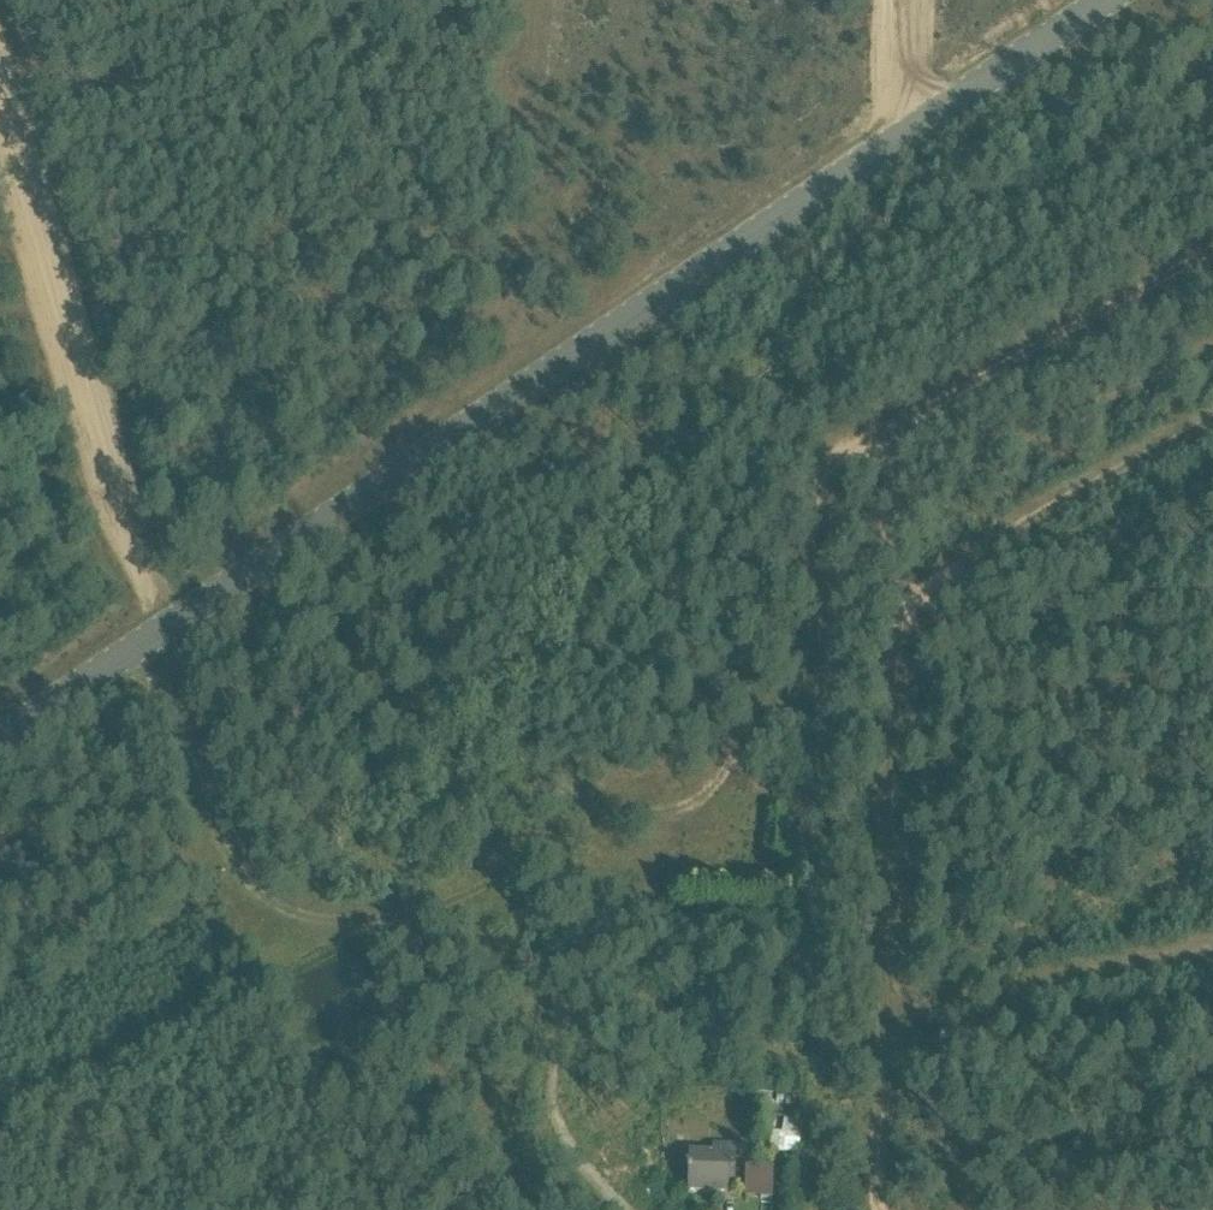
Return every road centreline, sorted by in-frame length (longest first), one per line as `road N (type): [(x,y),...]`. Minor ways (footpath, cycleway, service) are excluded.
road 1 (track): [(1212,249),(833,458),(817,485),(805,655),(789,700),(692,803),(594,826),(598,841),(577,863),(569,911),(551,1088),(571,1146),(626,1209)]
road 2 (track): [(1212,421),(991,542),(908,608),(897,662),(876,1209)]
road 3 (track): [(594,826),(426,911),(359,920),(288,911),(234,864),(212,820),(171,707),(155,626)]
road 4 (track): [(0,119),(155,626)]
road 5 (track): [(882,1010),(1212,950)]
road 6 (track): [(907,0),(906,132)]

